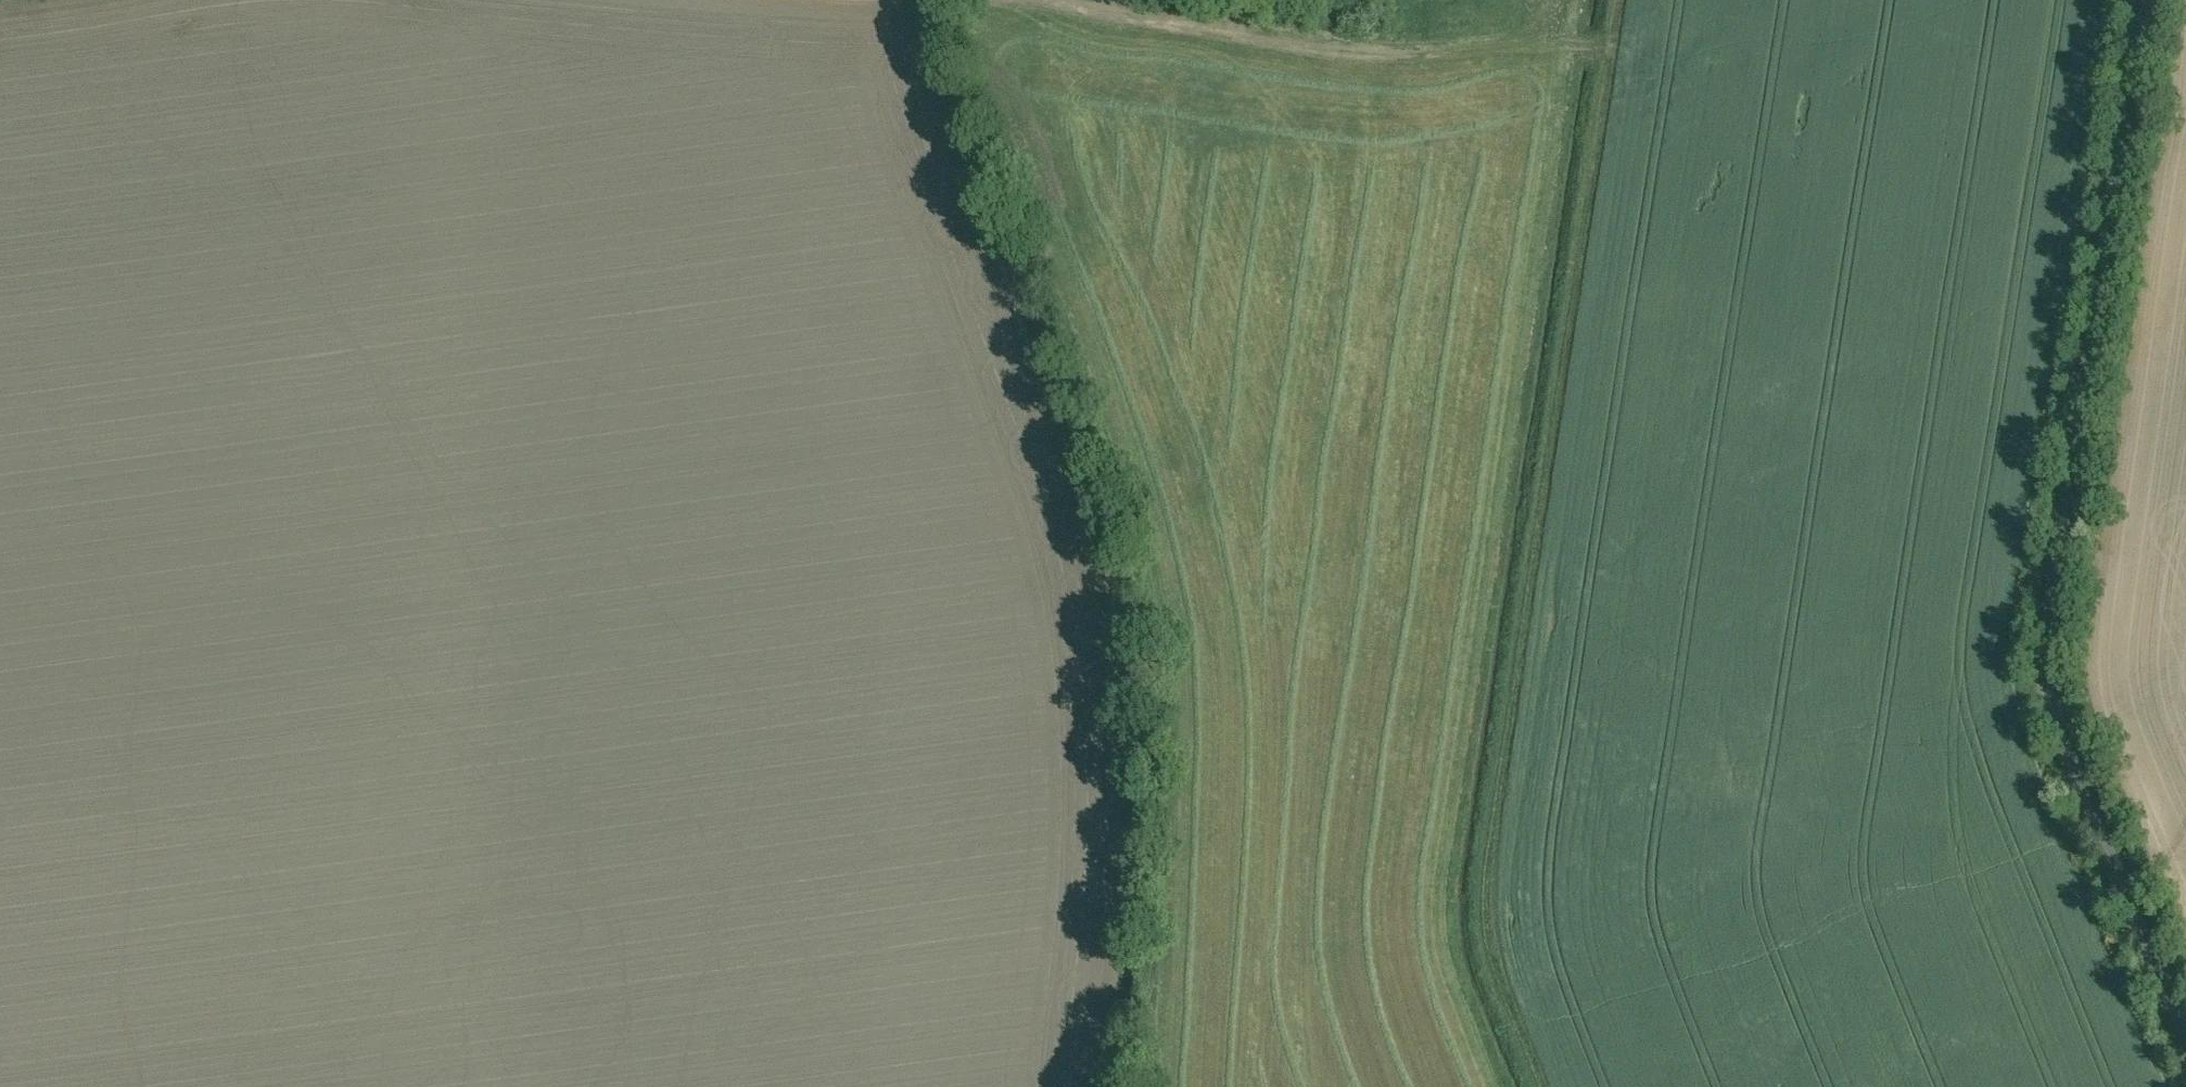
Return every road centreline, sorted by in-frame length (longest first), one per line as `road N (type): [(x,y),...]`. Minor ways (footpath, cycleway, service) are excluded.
road 1 (unclassified): [(2185,1030),(2053,703),(2052,656),(2147,0)]
road 2 (track): [(1100,0),(1412,40),(1489,30),(1513,0)]

